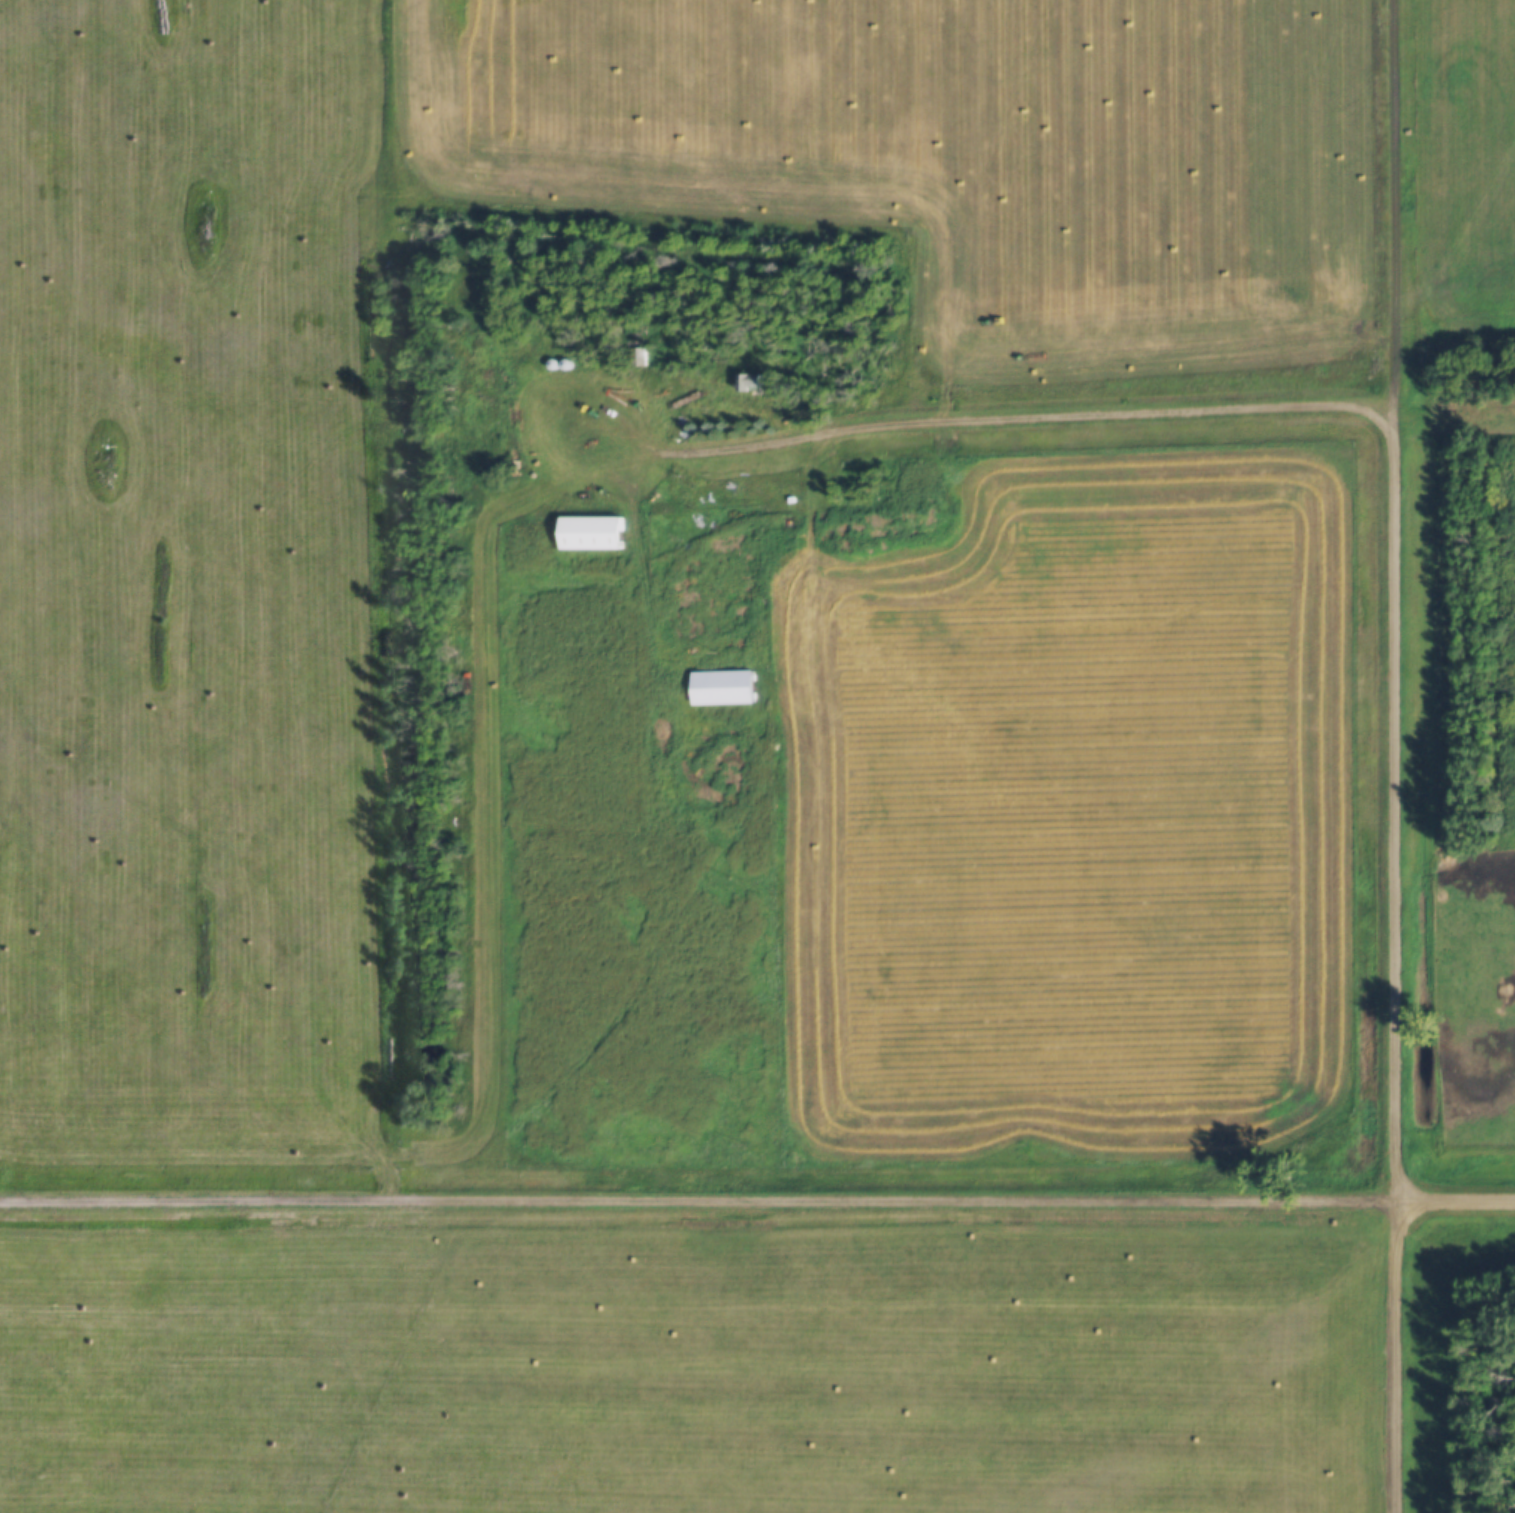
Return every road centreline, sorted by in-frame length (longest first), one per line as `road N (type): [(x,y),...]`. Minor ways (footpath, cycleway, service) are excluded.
road 1 (track): [(1395,1196),(0,1198)]
road 2 (track): [(1395,434),(1391,0)]
road 3 (residential): [(1399,1512),(1395,1196)]
road 4 (residential): [(1514,1196),(1395,1196)]

